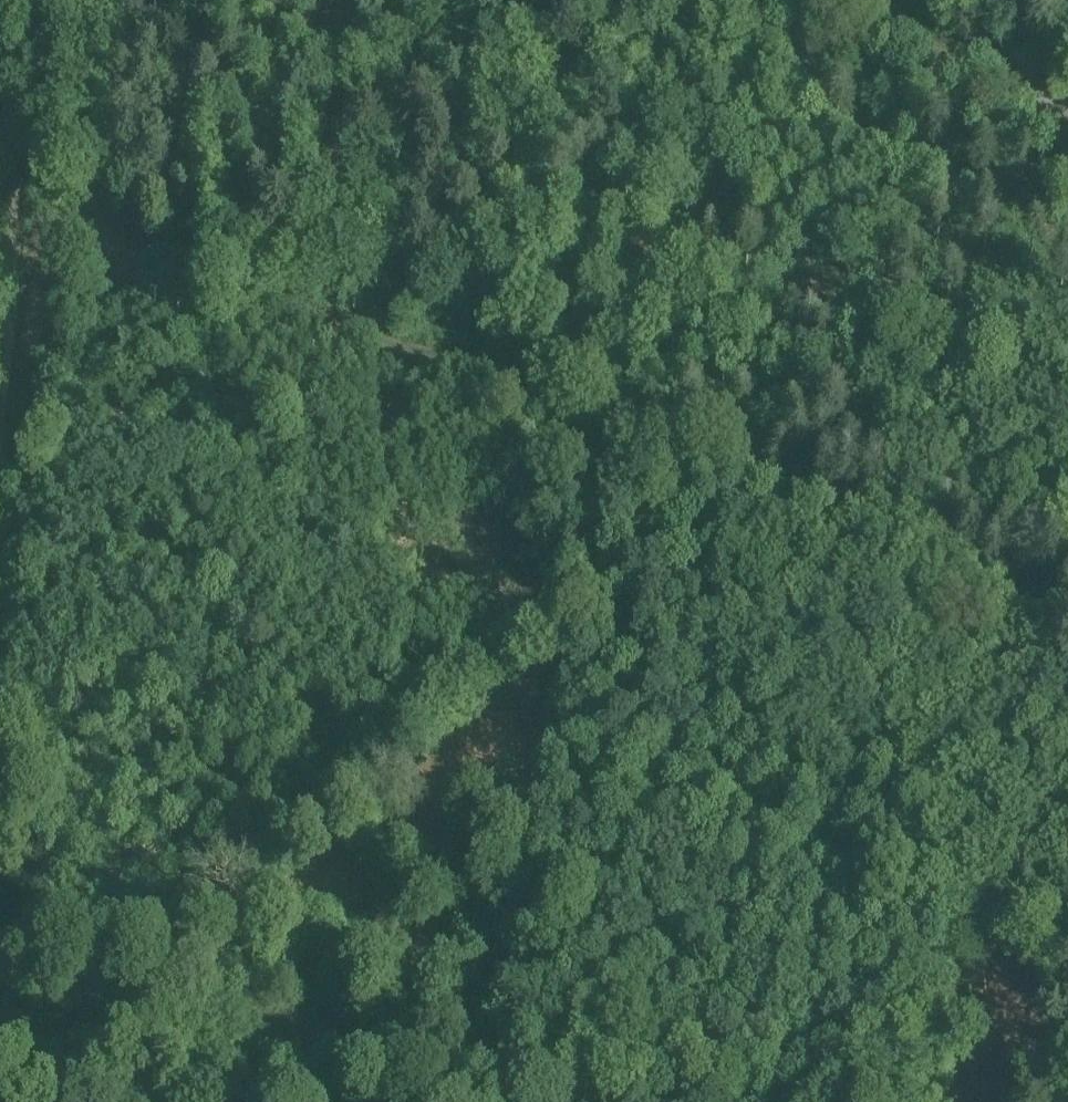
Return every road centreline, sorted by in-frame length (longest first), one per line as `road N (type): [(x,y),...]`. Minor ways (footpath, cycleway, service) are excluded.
road 1 (track): [(0,506),(16,0)]
road 2 (track): [(1067,98),(801,0)]

